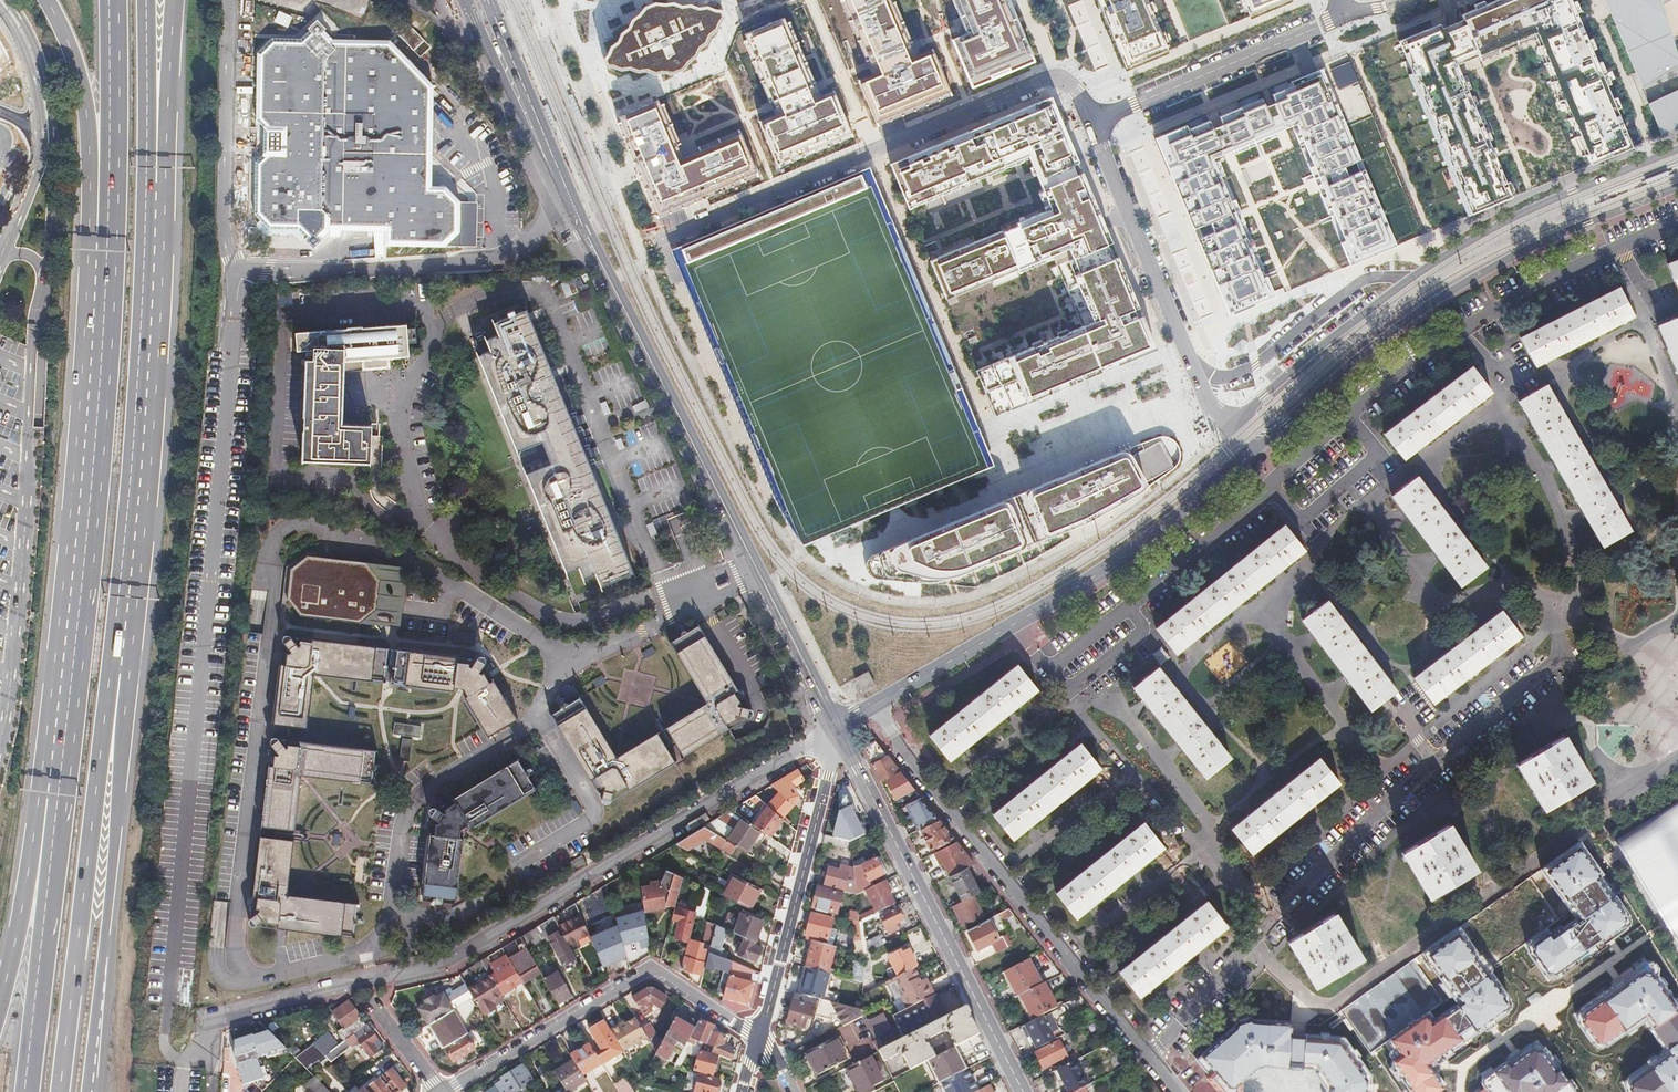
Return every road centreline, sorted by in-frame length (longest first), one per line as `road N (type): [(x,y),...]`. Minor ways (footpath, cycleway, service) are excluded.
road 1 (secondary): [(476,0),(570,206),(834,732)]
road 2 (residential): [(203,1017),(449,957),(834,732)]
road 3 (trunk): [(106,241),(54,796)]
road 4 (residential): [(670,271),(658,243),(1042,85),(1065,87),(1100,130)]
road 5 (tertiary): [(1252,451),(1485,271),(1677,188)]
road 6 (trunk): [(119,685),(143,460),(156,183)]
road 7 (residential): [(872,707),(1175,1091)]
road 8 (tertiary): [(872,707),(1080,586),(1252,451)]
road 9 (trunk): [(61,1091),(98,782),(119,685)]
road 10 (trunk): [(89,1091),(118,802),(119,685)]
road 11 (secondary): [(834,732),(1020,1091)]
road 12 (residential): [(445,1091),(647,970),(662,971),(758,1038)]
road 13 (residential): [(758,1038),(834,732)]
road 14 (tertiary): [(1677,150),(1517,215),(1410,278)]
road 15 (trunk): [(54,796),(56,853),(29,1091)]
road 16 (residential): [(1100,130),(1115,112),(1347,15)]
road 17 (residential): [(1100,130),(1103,158),(1193,370)]
road 18 (trunk): [(44,0),(79,75),(91,201),(106,241)]
road 19 (residential): [(1410,278),(1356,284),(1248,369),(1216,376),(1193,370)]
road 20 (trunk): [(114,0),(106,241)]
road 21 (tertiary): [(1410,278),(1230,426)]
road 22 (trunk): [(54,796),(32,848),(0,998)]
road 23 (trunk): [(156,183),(175,0)]
road 24 (trunk): [(156,183),(147,131),(146,0)]
road 25 (residential): [(366,997),(440,1091)]

